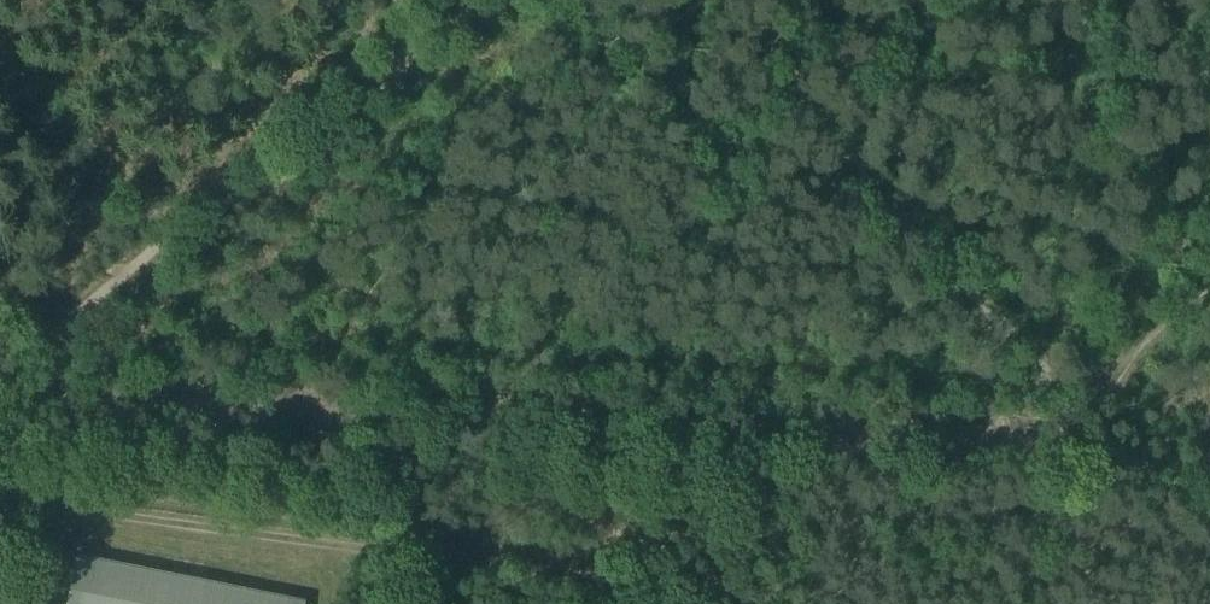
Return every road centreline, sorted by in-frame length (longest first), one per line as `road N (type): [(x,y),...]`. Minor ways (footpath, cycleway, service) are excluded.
road 1 (track): [(20,392),(817,431)]
road 2 (track): [(20,392),(35,361),(174,226),(268,186),(397,68)]
road 3 (track): [(817,431),(1049,442)]
road 4 (track): [(1049,442),(1105,378),(1209,284)]
road 5 (track): [(860,603),(817,431)]
road 6 (track): [(1049,442),(1209,469)]

